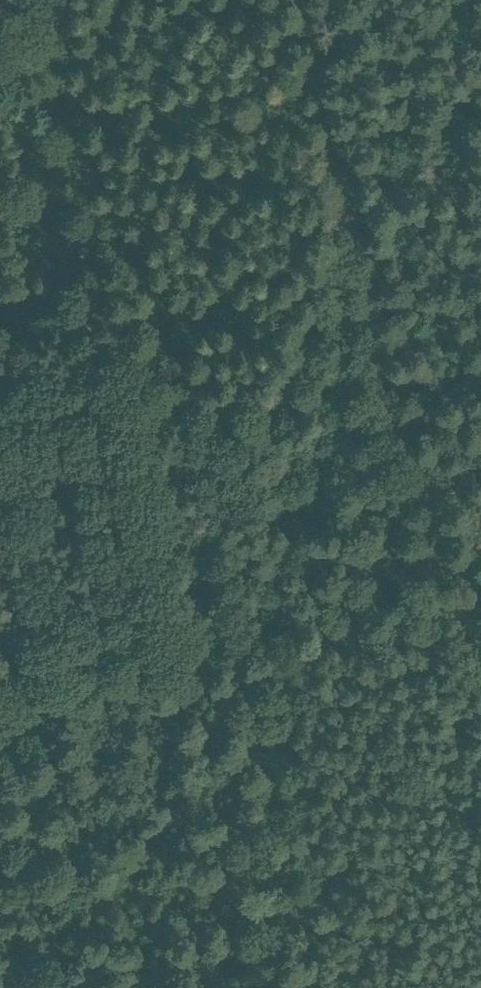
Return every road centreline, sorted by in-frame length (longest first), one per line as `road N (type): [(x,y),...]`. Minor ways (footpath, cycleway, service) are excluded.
road 1 (track): [(351,249),(398,467),(416,499),(402,545),(371,597),(274,655),(329,987)]
road 2 (track): [(298,0),(351,249)]

